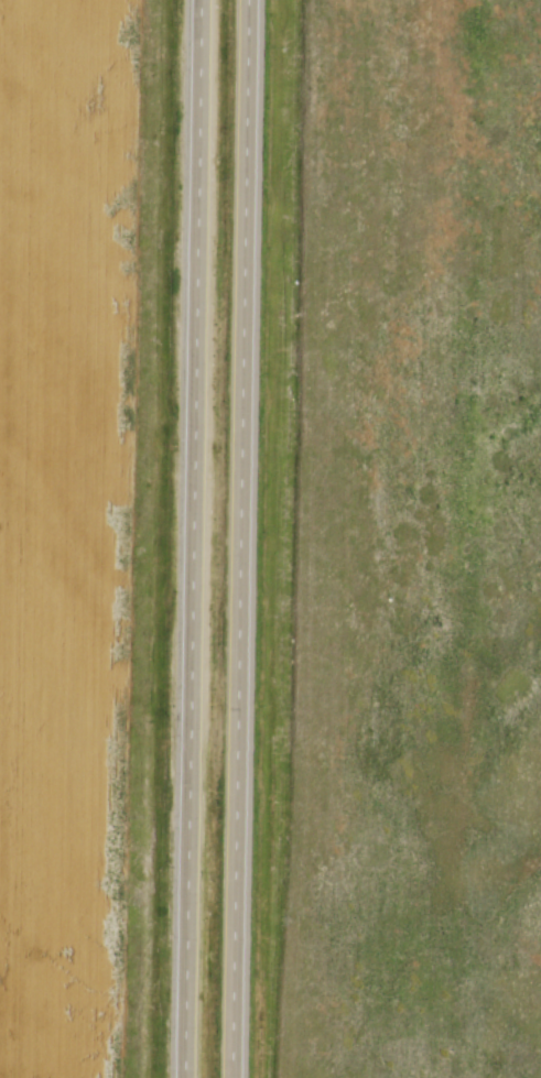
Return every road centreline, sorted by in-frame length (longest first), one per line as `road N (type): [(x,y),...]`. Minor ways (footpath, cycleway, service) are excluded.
road 1 (trunk): [(205,0),(189,1077)]
road 2 (trunk): [(237,1077),(253,0)]

